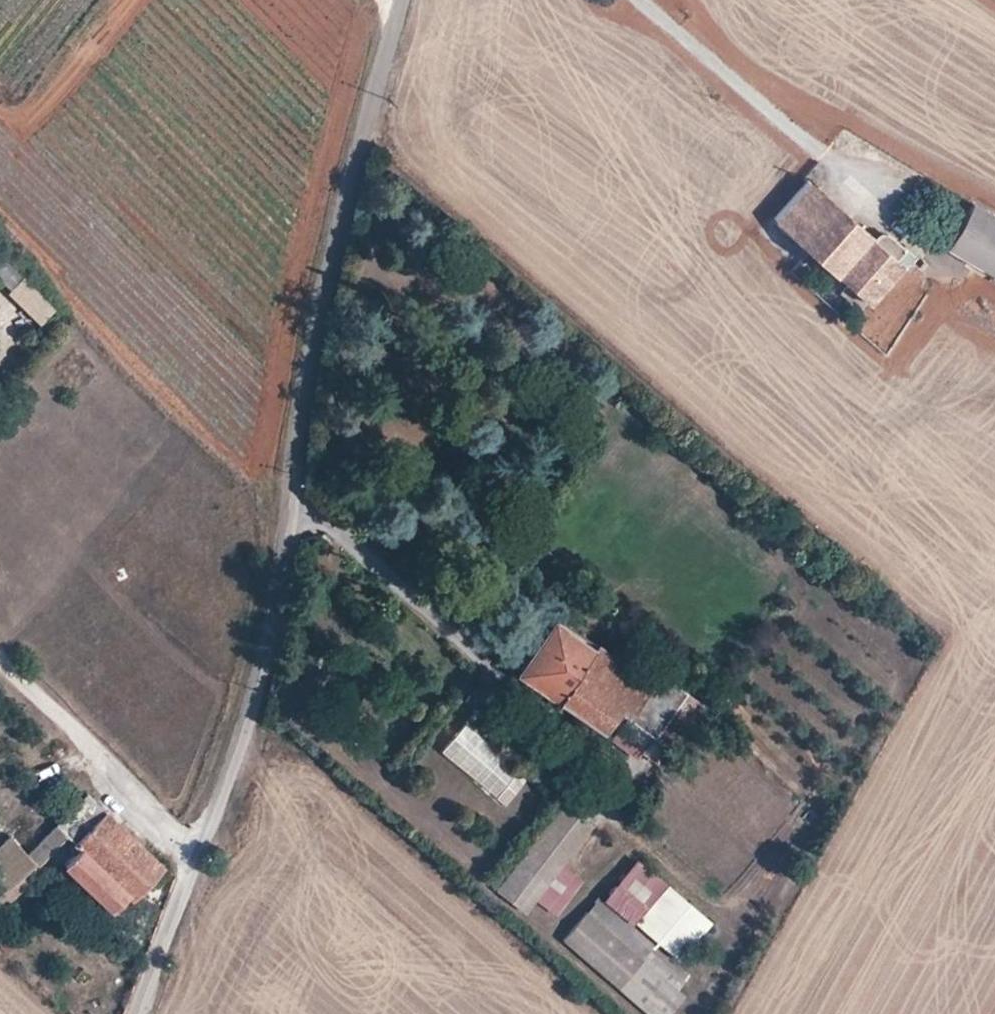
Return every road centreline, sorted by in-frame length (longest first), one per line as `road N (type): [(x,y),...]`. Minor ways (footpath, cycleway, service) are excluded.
road 1 (residential): [(403,0),(329,279),(286,528),(243,713),(134,1013)]
road 2 (unclassified): [(632,0),(916,239)]

